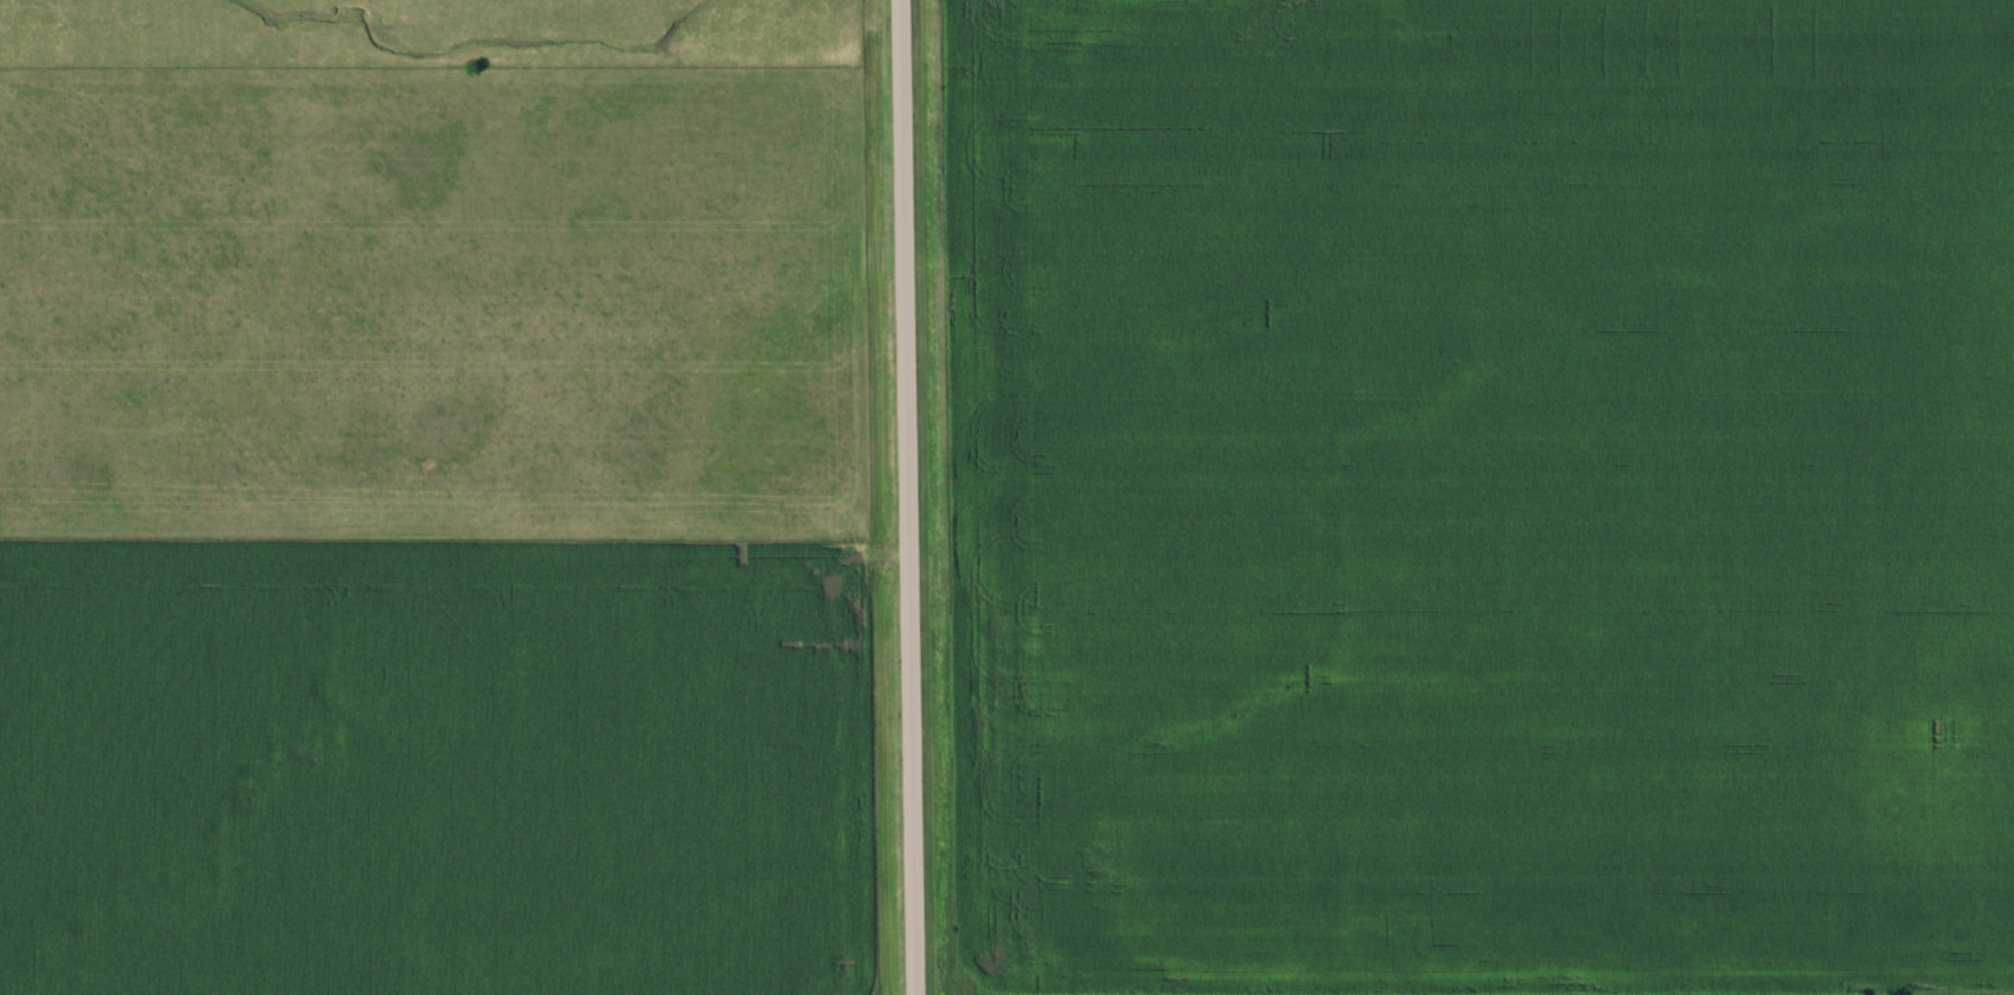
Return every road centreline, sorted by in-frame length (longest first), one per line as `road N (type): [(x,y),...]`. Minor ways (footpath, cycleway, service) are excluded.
road 1 (residential): [(913,994),(898,0)]

